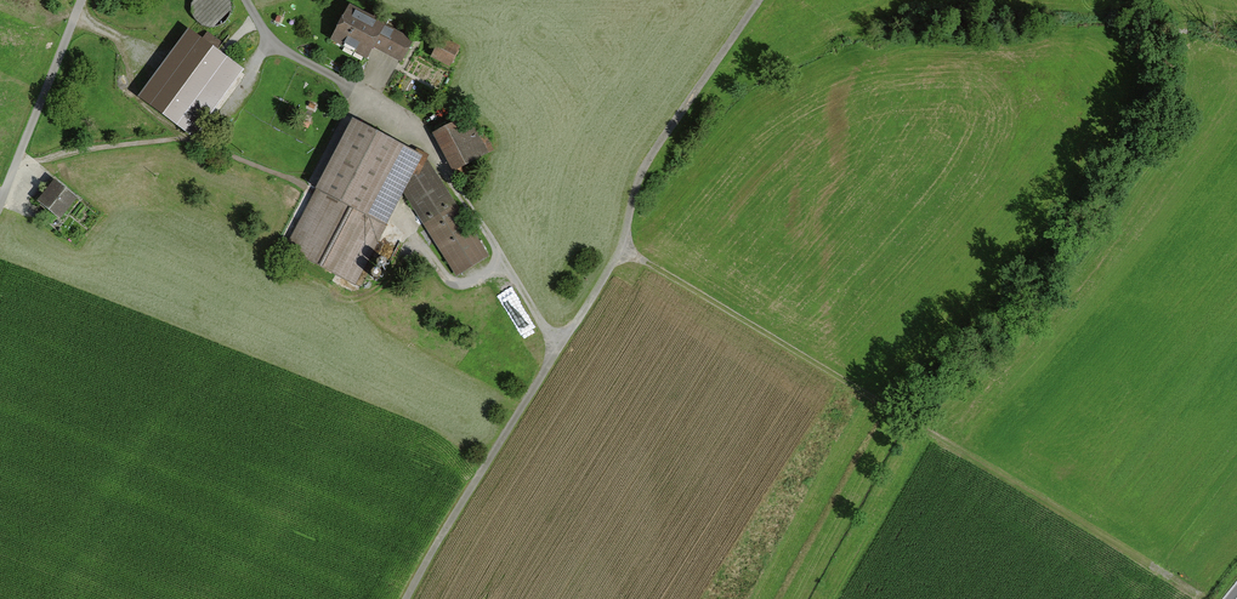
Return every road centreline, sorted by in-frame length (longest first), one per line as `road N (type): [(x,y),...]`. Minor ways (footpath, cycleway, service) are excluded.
road 1 (track): [(620,249),(1203,595)]
road 2 (track): [(558,347),(620,249),(642,175),(759,0)]
road 3 (track): [(18,157),(184,141),(309,184),(355,96)]
road 4 (track): [(558,347),(405,598)]
road 5 (track): [(439,163),(558,347)]
road 6 (track): [(78,5),(94,28),(121,45),(134,100),(184,141)]
road 7 (track): [(499,256),(480,275),(453,282),(405,229)]

